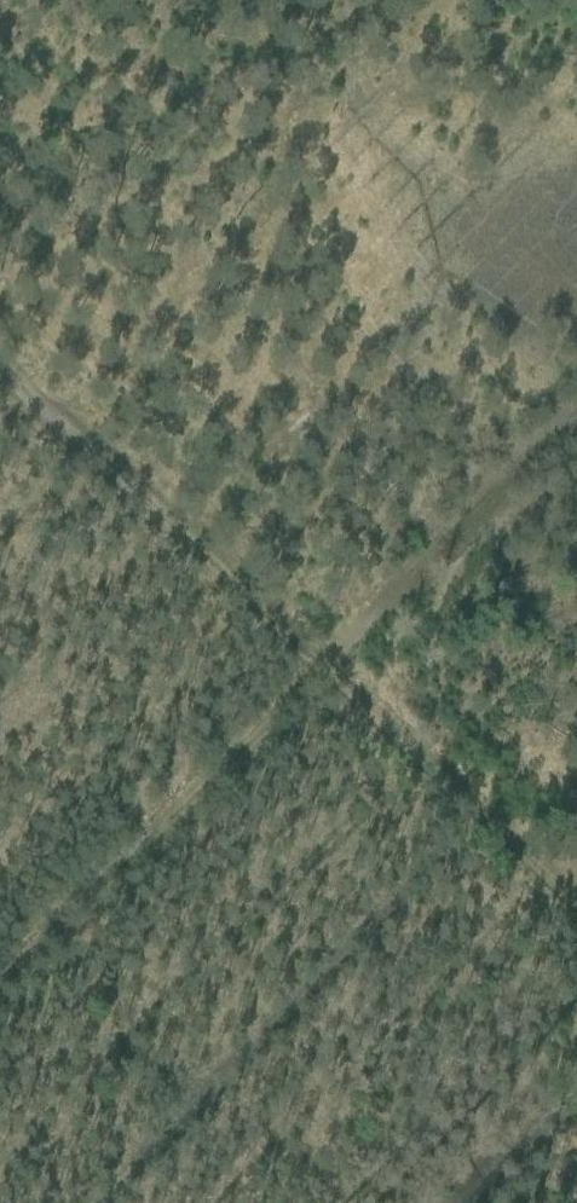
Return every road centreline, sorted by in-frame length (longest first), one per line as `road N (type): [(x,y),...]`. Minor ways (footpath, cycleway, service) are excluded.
road 1 (track): [(576,416),(0,990)]
road 2 (track): [(576,898),(0,377)]

